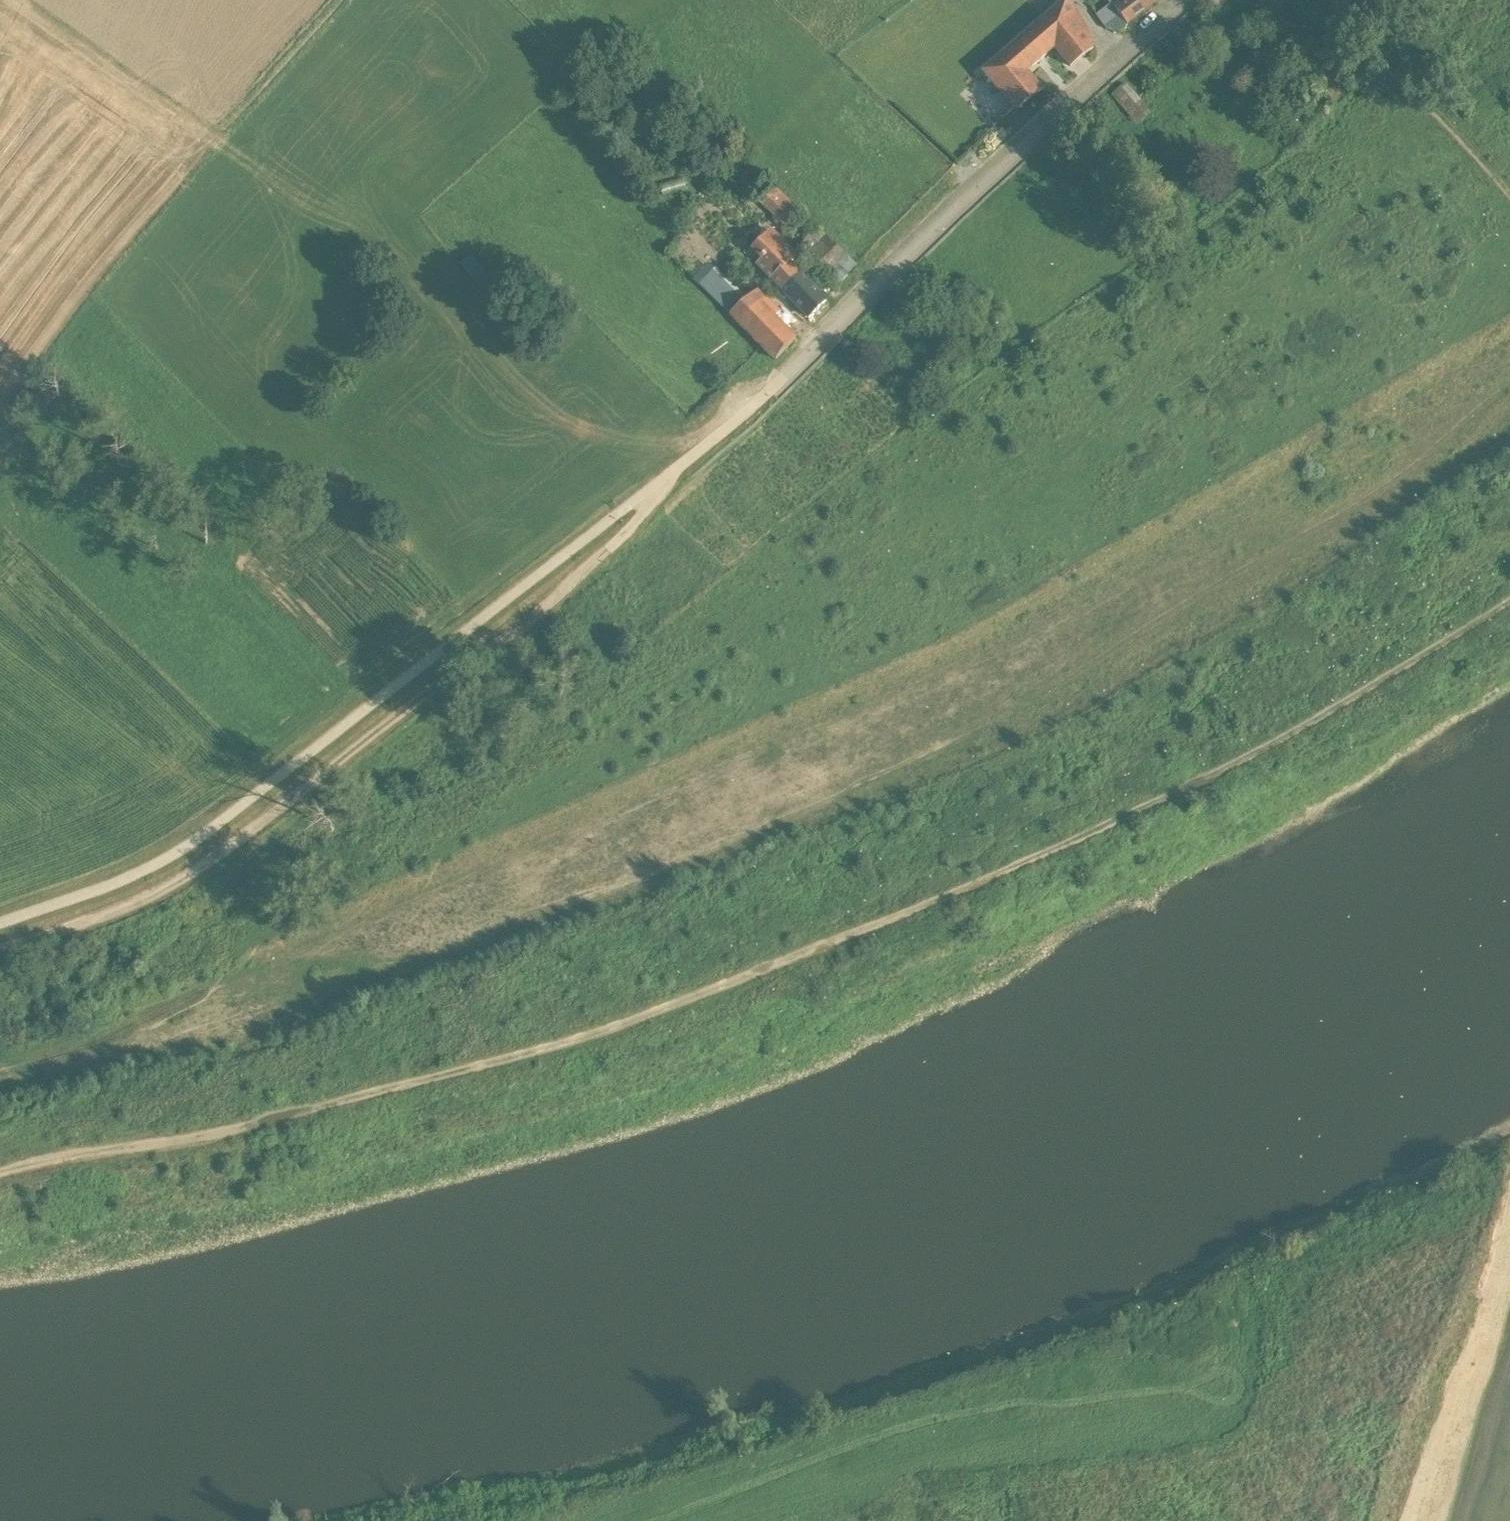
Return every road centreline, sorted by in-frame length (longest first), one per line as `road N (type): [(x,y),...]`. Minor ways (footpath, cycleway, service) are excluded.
road 1 (track): [(1509,602),(1365,697),(1108,830),(777,968),(549,1049),(237,1129),(0,1176)]
road 2 (track): [(0,956),(79,931),(184,879),(607,555)]
road 3 (residential): [(775,390),(1117,63)]
road 4 (track): [(1255,0),(1328,53),(1410,92),(1509,199)]
road 5 (track): [(337,0),(229,121)]
road 6 (unclassified): [(775,390),(663,484)]

